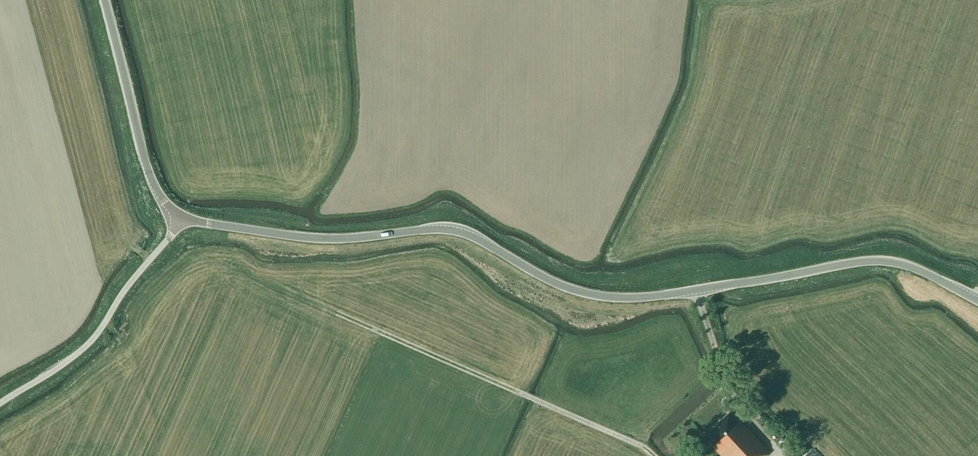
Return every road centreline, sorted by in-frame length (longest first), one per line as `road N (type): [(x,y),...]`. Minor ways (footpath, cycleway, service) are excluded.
road 1 (tertiary): [(977,302),(887,264),(615,301),(546,283),(459,235),(300,241),(181,219)]
road 2 (track): [(653,455),(337,313)]
road 3 (unclassified): [(181,219),(89,343),(0,403)]
road 4 (tertiary): [(181,219),(150,179),(103,0)]

